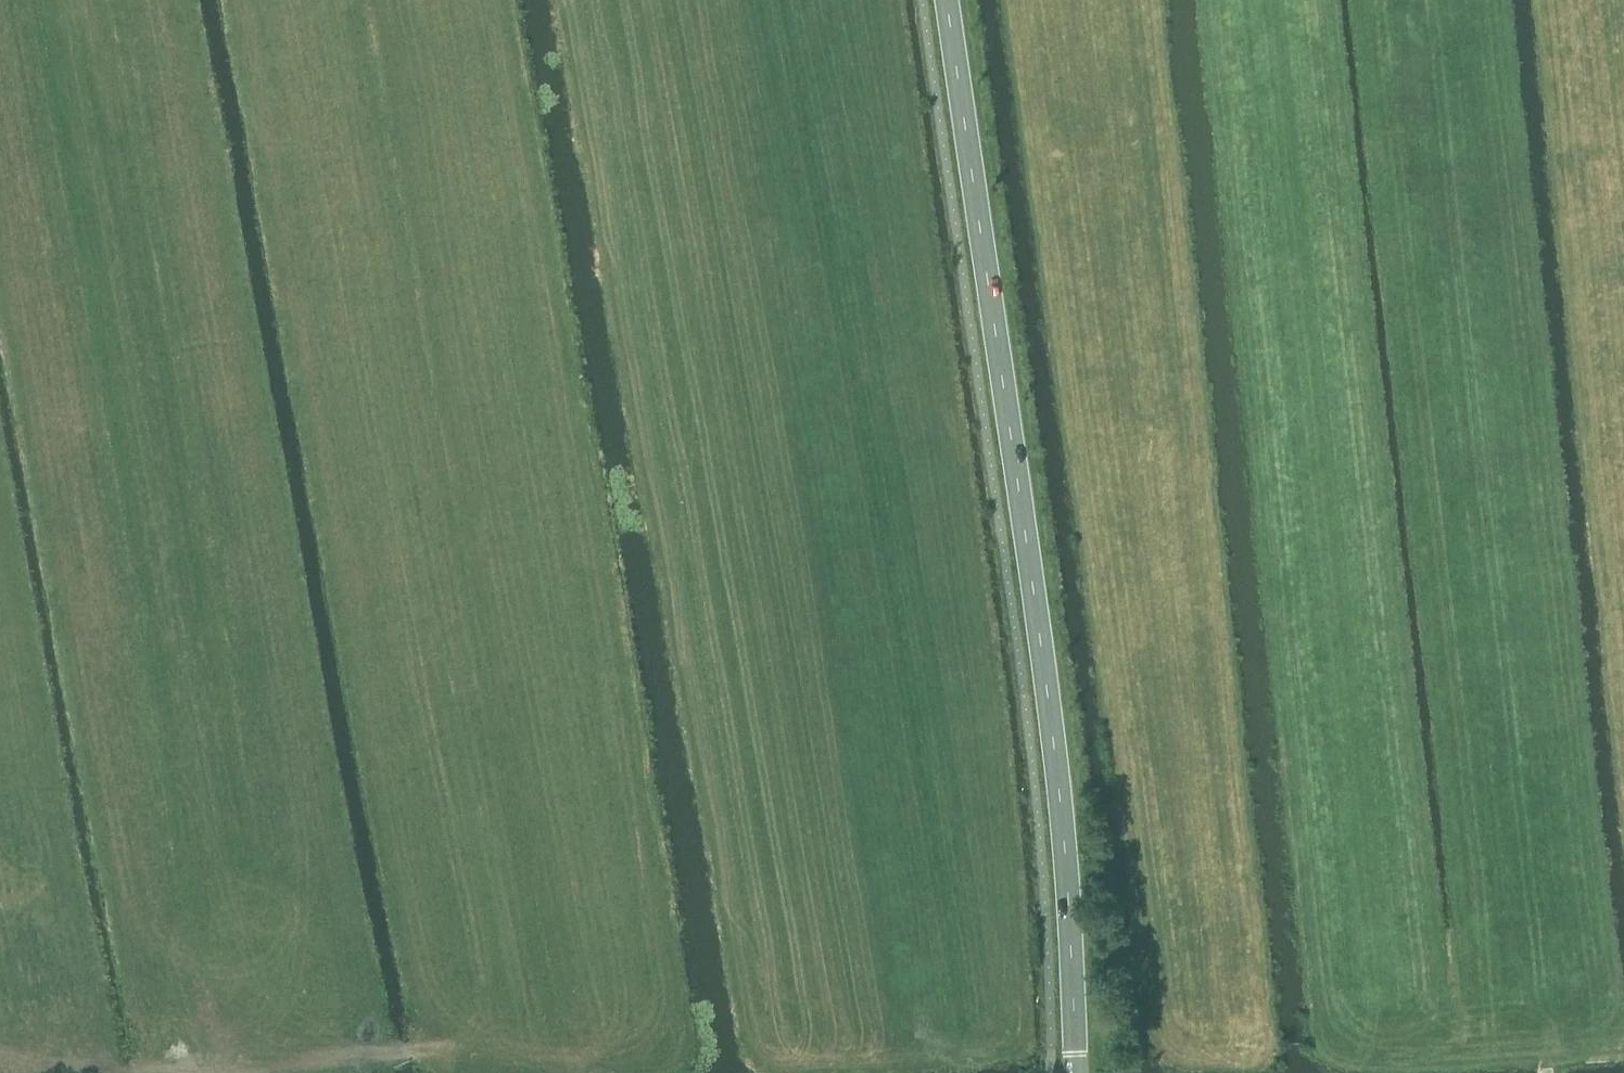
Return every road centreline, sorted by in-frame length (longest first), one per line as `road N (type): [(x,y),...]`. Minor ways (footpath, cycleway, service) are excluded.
road 1 (tertiary): [(1075,1072),(1062,795),(947,0)]

